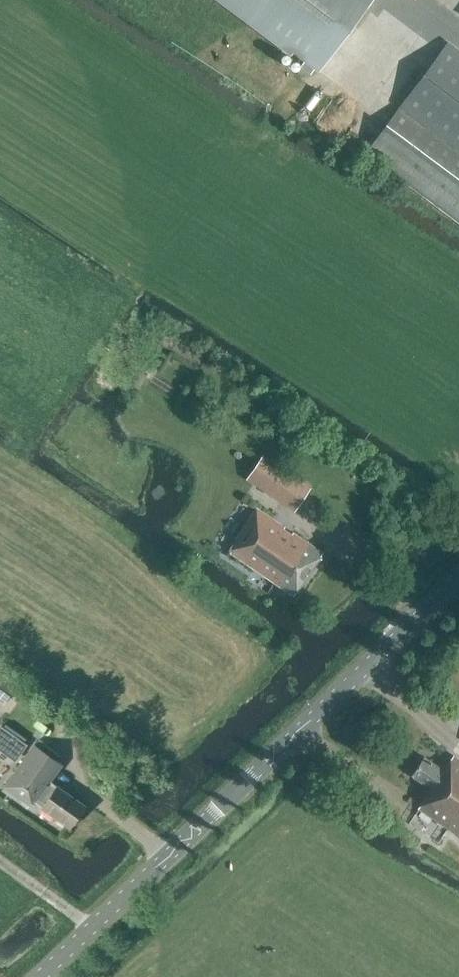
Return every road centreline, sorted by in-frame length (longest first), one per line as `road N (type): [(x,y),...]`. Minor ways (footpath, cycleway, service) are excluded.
road 1 (unclassified): [(44,976),(458,583)]

